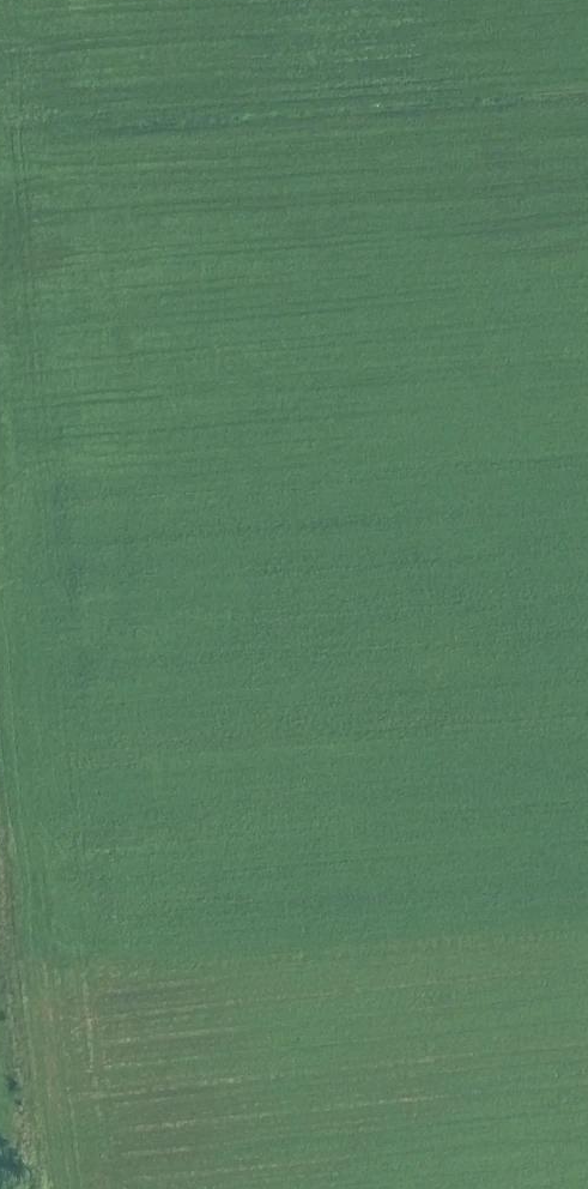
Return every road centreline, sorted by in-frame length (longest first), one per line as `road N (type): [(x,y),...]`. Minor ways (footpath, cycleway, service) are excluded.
road 1 (track): [(33,1188),(0,755)]

